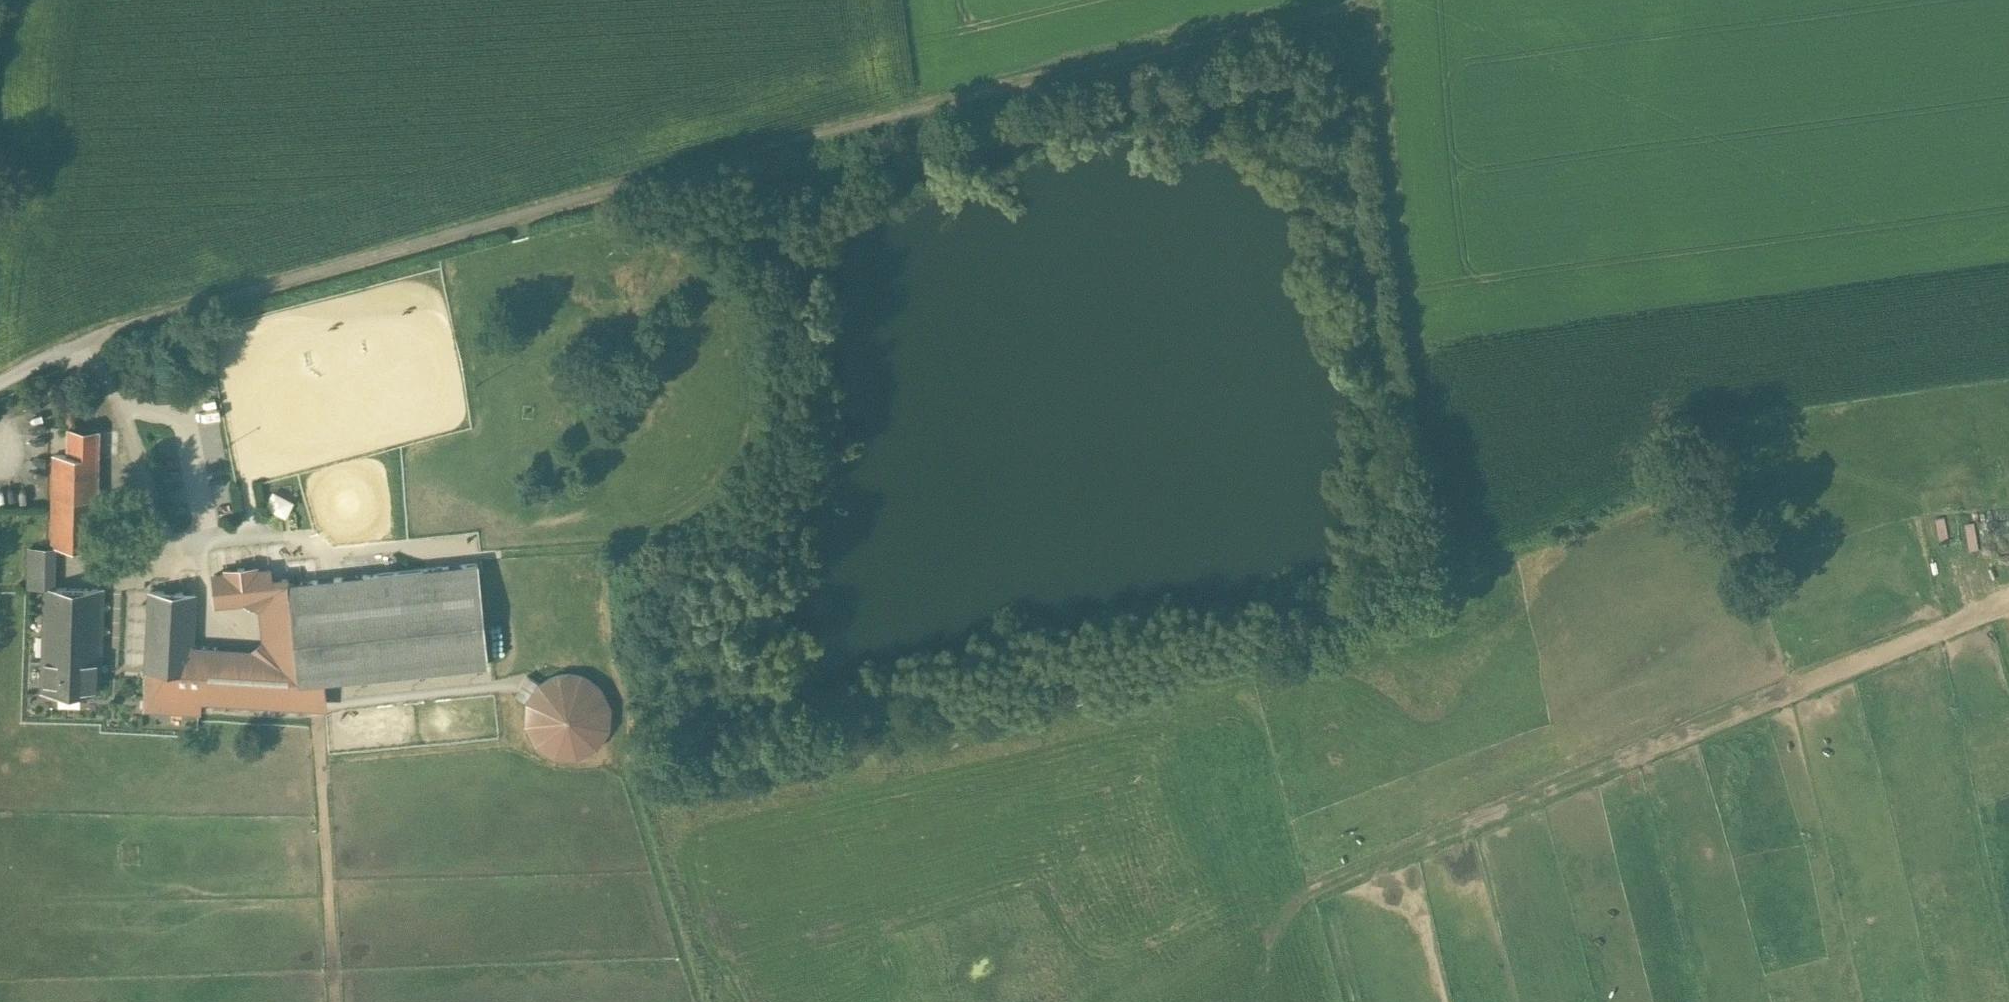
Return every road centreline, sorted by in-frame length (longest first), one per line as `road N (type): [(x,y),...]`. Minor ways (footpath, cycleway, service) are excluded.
road 1 (track): [(1384,25),(1375,7),(1349,2),(563,199),(108,333)]
road 2 (unclassified): [(0,387),(108,333)]

